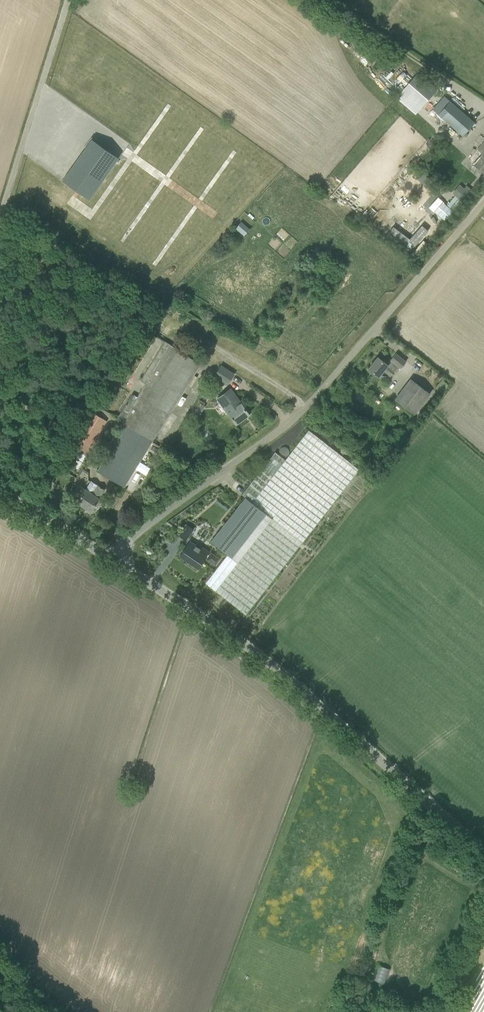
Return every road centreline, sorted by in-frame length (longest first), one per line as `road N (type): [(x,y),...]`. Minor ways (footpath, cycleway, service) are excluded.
road 1 (residential): [(101,557),(312,405),(483,202)]
road 2 (tertiary): [(483,852),(275,669),(101,557)]
road 3 (unclassified): [(0,232),(71,0)]
road 4 (track): [(483,106),(324,0)]
road 5 (tertiary): [(101,557),(0,490)]

